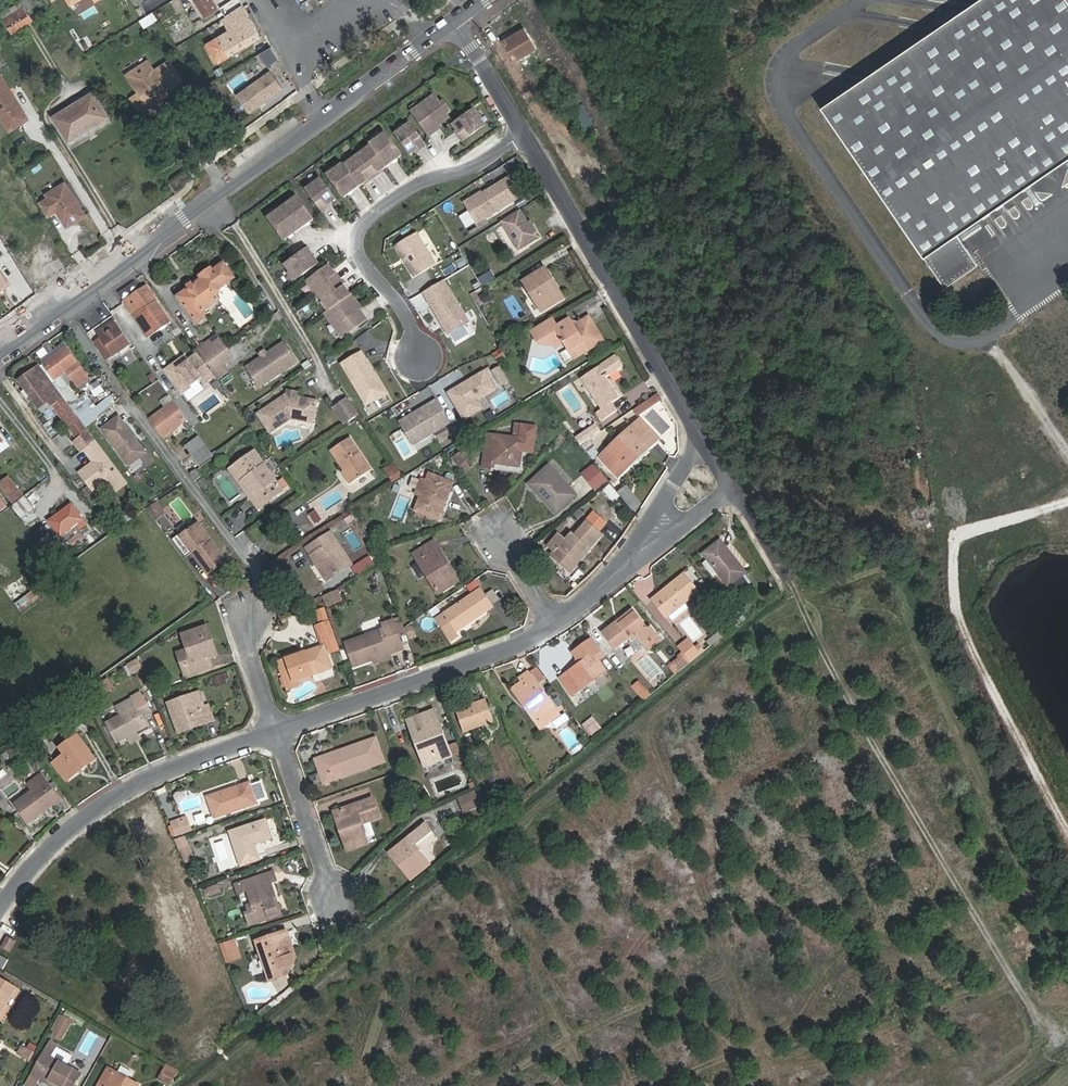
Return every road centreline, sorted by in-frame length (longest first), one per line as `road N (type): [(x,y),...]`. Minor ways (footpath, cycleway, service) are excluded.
road 1 (primary): [(455,22),(0,352)]
road 2 (residential): [(523,131),(703,434)]
road 3 (residential): [(523,131),(476,164),(409,188),(358,229),(358,255),(402,310),(418,358)]
road 4 (residential): [(0,913),(53,844),(101,803),(153,773),(274,729)]
road 5 (residential): [(274,729),(556,622)]
road 6 (residential): [(703,434),(736,487),(613,576)]
road 7 (residential): [(341,892),(274,729)]
road 8 (residential): [(613,576),(703,434)]
road 9 (track): [(1067,451),(984,335)]
road 10 (residential): [(455,22),(523,131)]
road 11 (residential): [(274,729),(245,642),(253,612)]

